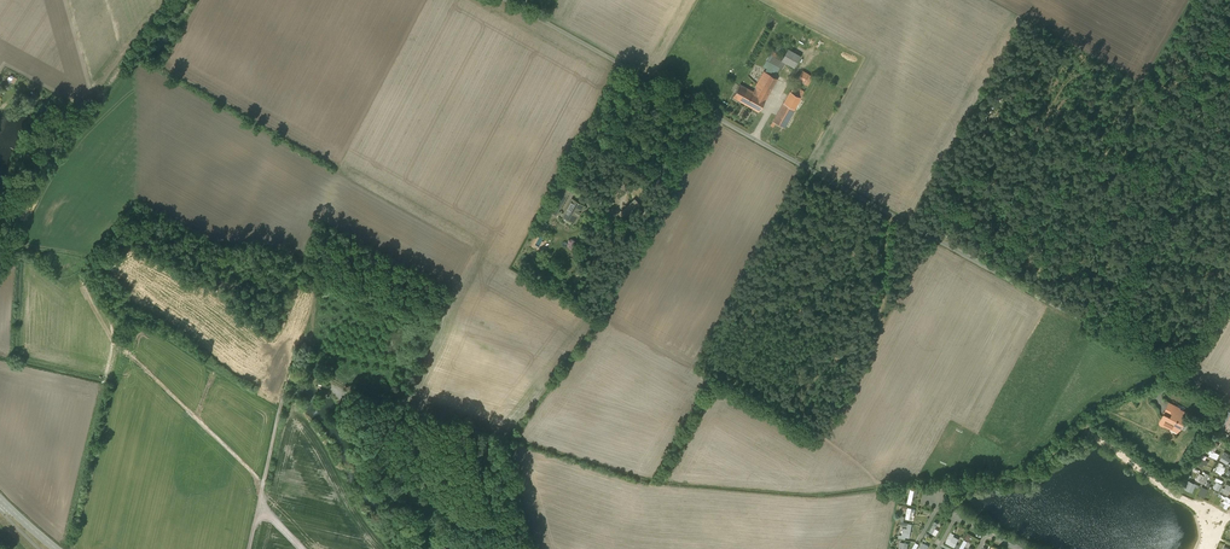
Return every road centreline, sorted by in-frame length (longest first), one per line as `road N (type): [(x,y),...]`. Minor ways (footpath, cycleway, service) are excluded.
road 1 (unclassified): [(1229,401),(503,0)]
road 2 (track): [(248,548),(286,382)]

